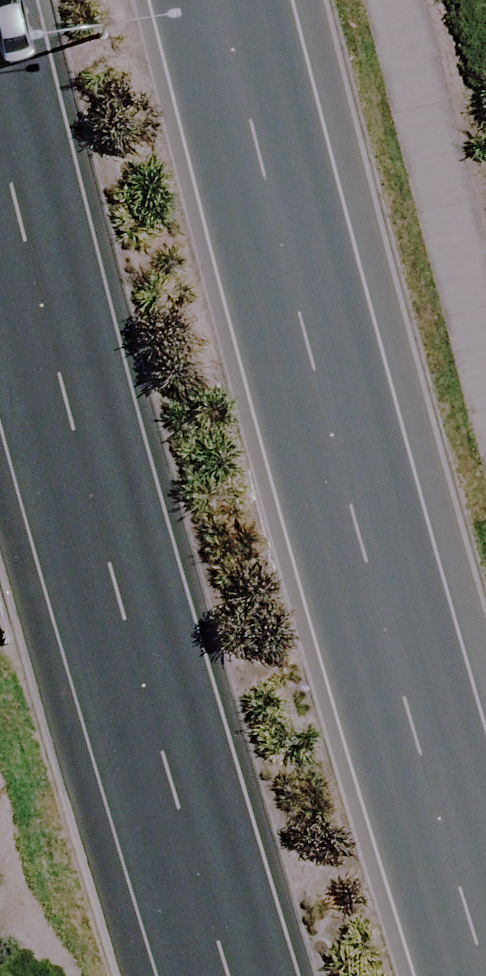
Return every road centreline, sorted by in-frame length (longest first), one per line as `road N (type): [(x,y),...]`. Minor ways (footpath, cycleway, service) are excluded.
road 1 (primary): [(226,0),(366,546),(485,949)]
road 2 (primary): [(233,975),(115,594),(0,162)]

